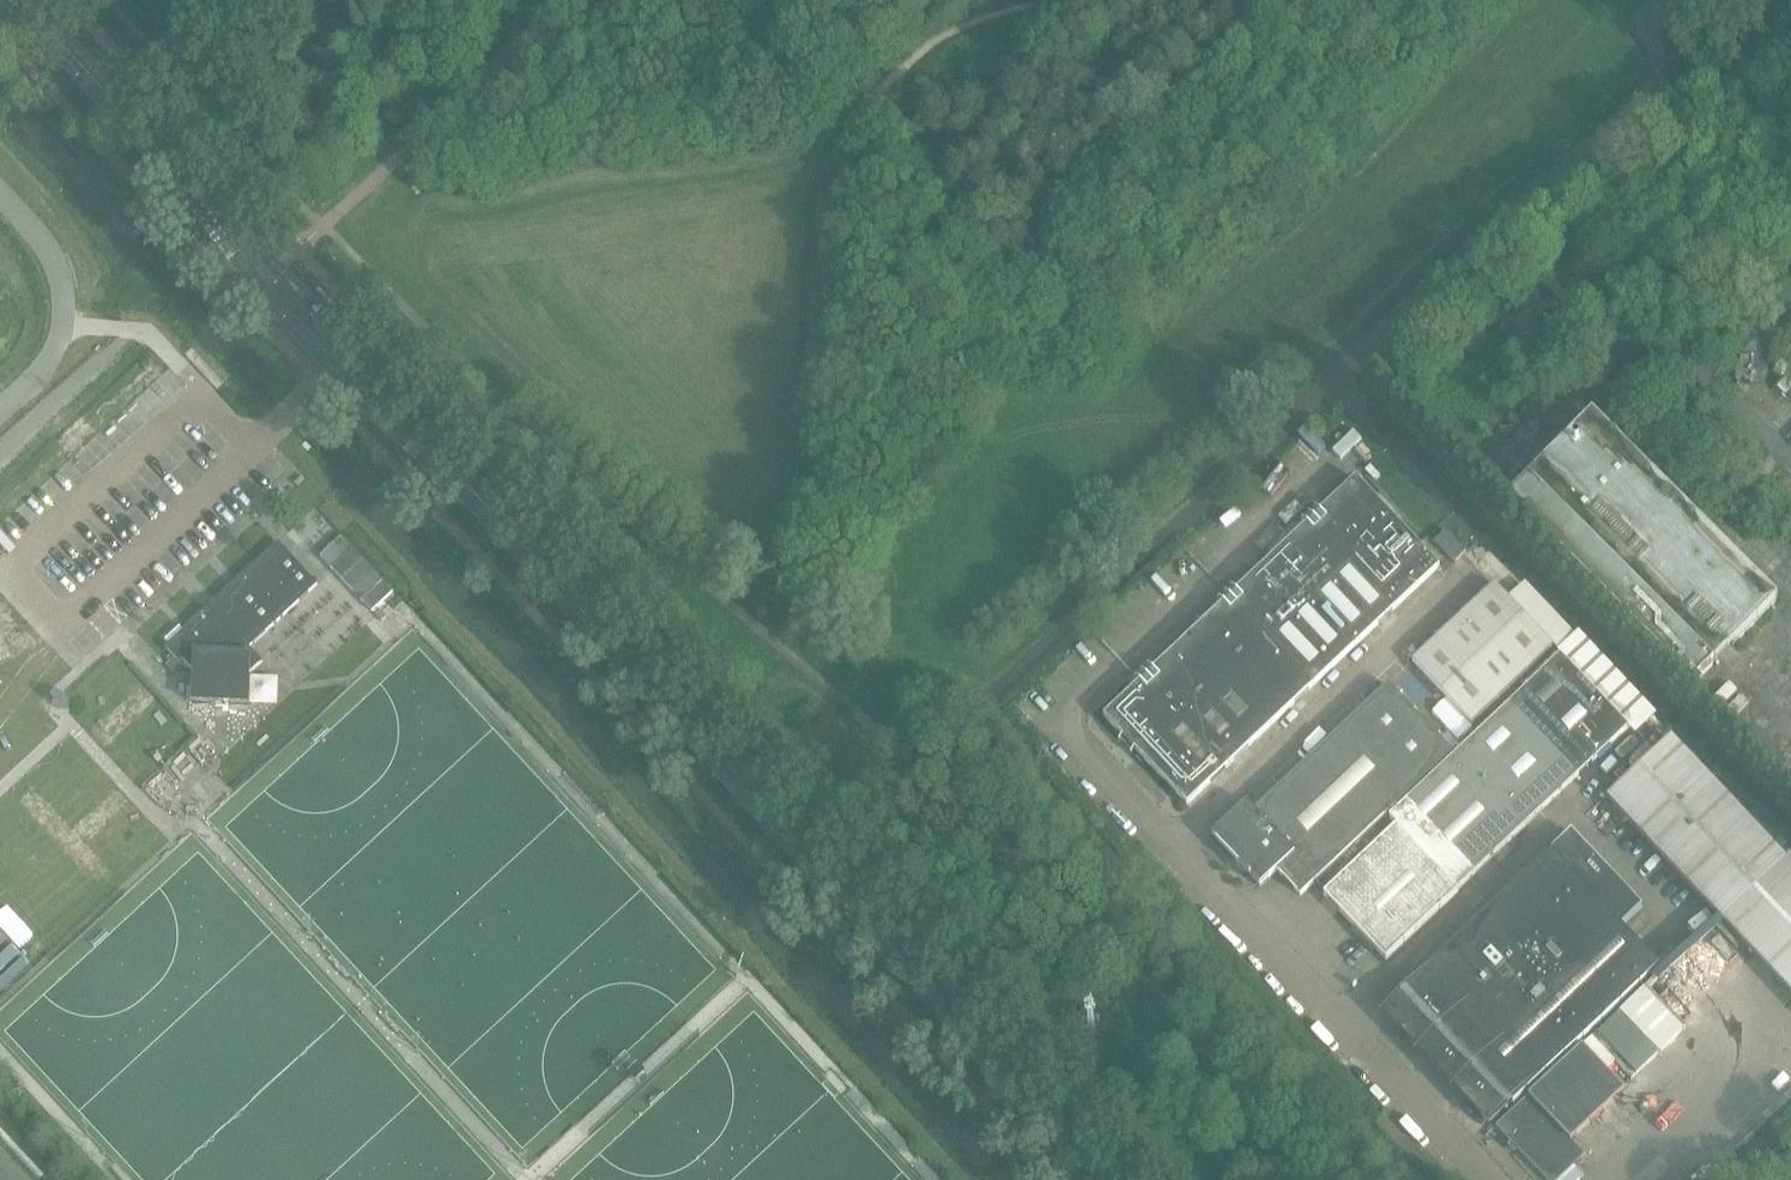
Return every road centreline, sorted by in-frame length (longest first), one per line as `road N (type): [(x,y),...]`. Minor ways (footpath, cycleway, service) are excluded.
road 1 (tertiary): [(1110,1179),(500,505)]
road 2 (unclassified): [(1493,1179),(1061,718),(1200,588)]
road 3 (tertiary): [(178,157),(202,212),(442,473),(500,505)]
road 4 (tertiary): [(500,505),(465,452),(291,255),(178,157)]
road 5 (tertiary): [(178,157),(36,0)]

